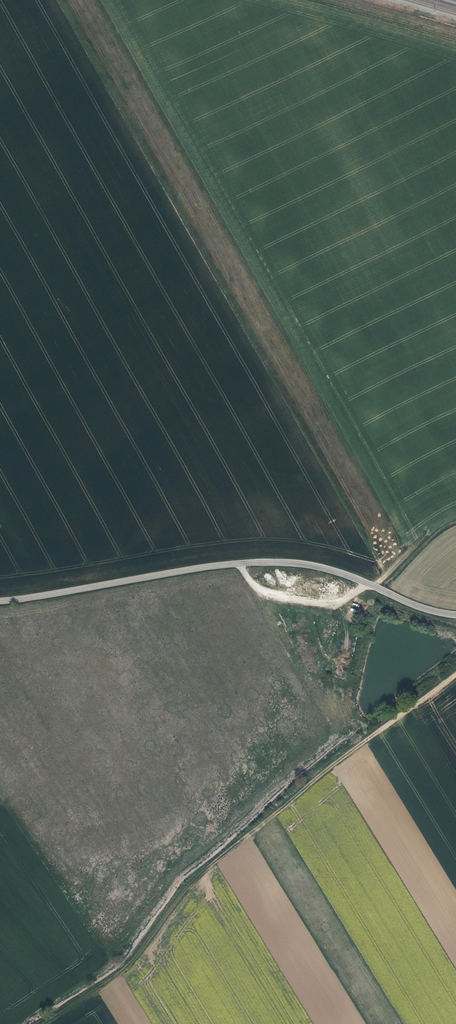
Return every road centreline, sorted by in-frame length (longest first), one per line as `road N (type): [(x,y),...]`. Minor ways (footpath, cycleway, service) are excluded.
road 1 (track): [(44,1023),(134,962),(194,881),(455,675)]
road 2 (unclassified): [(0,601),(269,561),(327,568),(455,614)]

